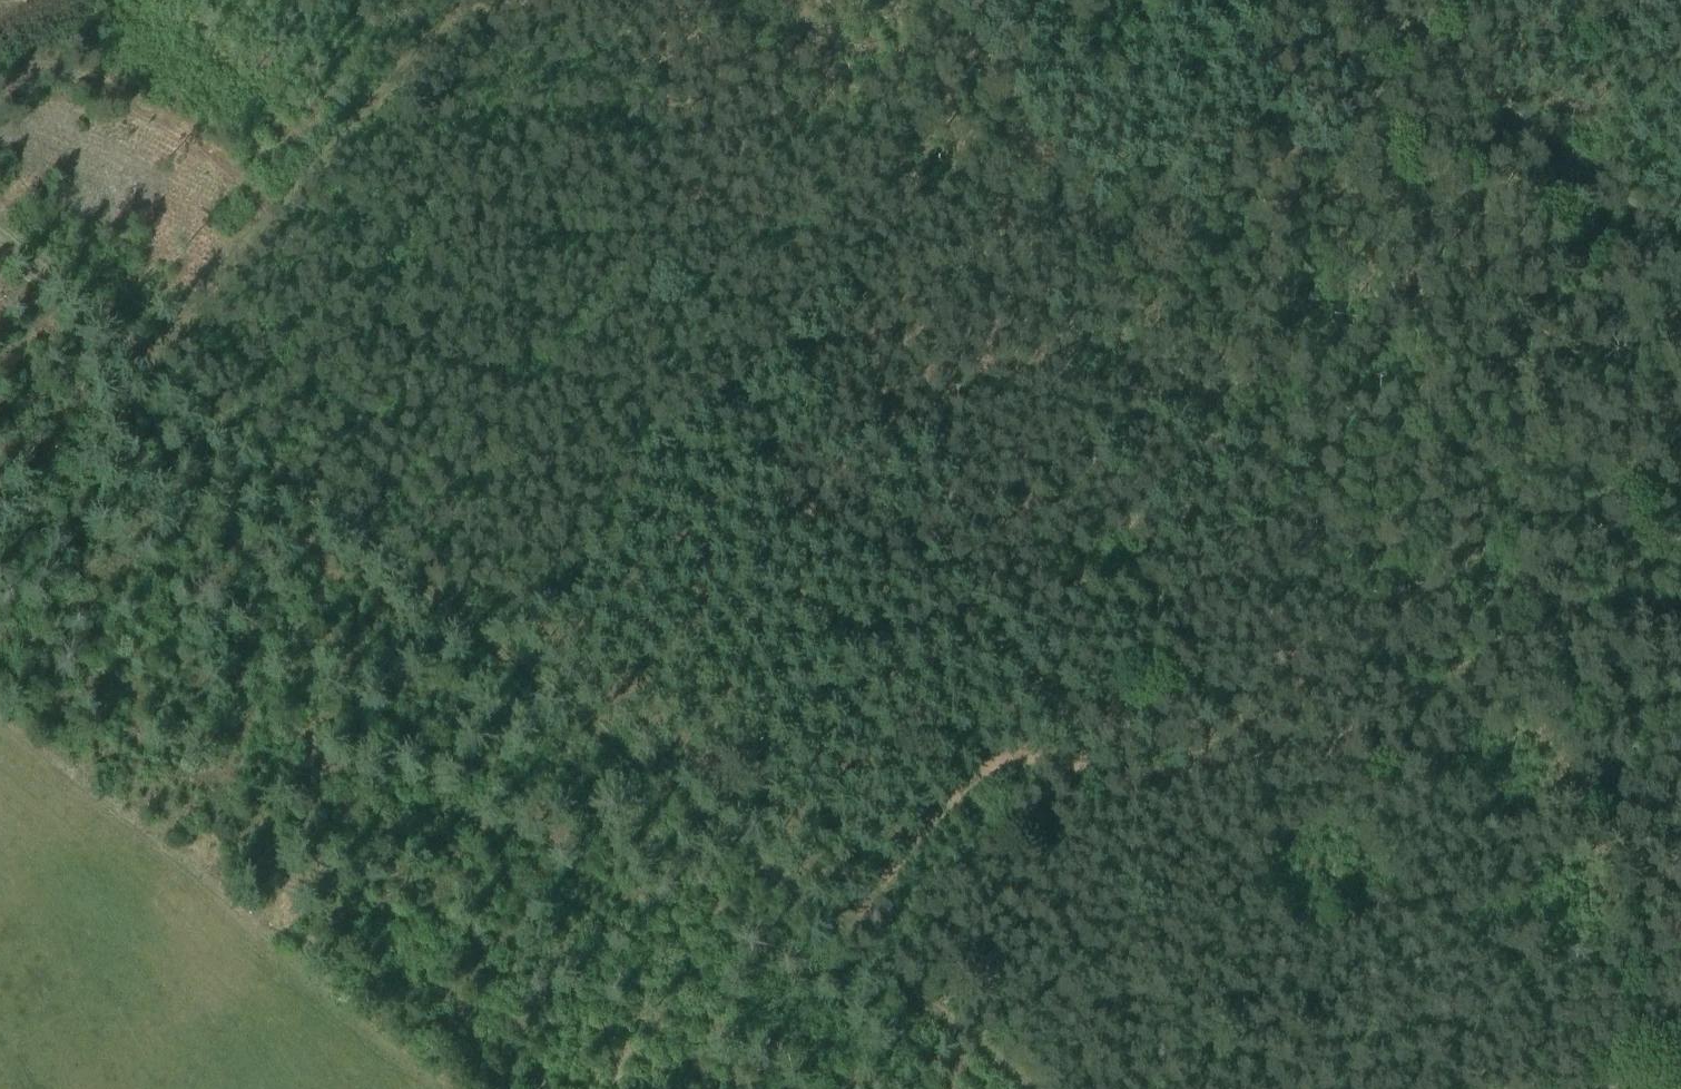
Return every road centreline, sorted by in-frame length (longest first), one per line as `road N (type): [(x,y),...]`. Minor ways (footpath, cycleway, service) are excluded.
road 1 (track): [(0,241),(844,931),(982,768),(1036,758),(1152,773),(1321,750),(1650,569),(1680,535)]
road 2 (track): [(147,360),(419,48),(452,24),(530,0)]
road 3 (track): [(1361,0),(1680,243)]
road 4 (track): [(844,931),(1034,1088)]

